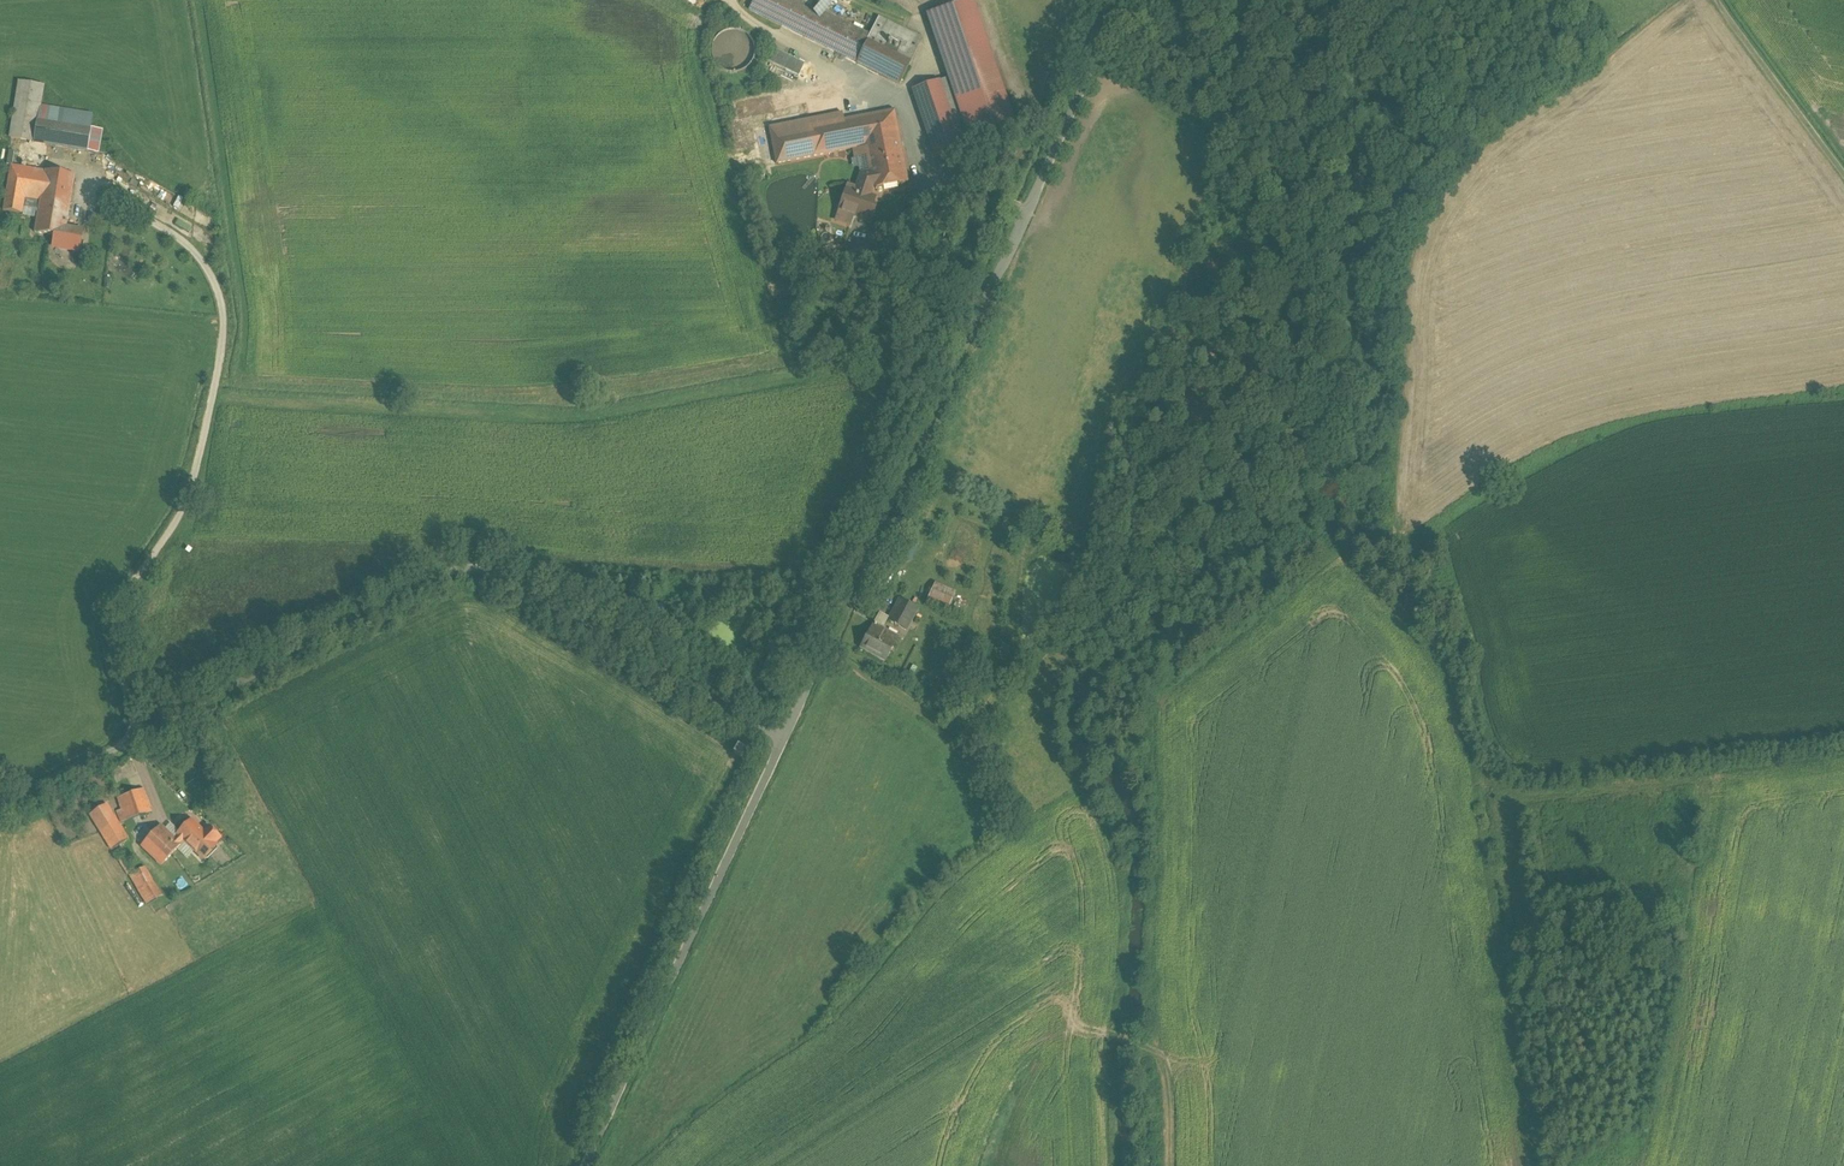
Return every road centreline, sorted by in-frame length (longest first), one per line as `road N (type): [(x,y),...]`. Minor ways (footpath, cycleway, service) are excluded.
road 1 (unclassified): [(0,812),(412,590),(475,568),(520,585),(780,740)]
road 2 (unclassified): [(1121,0),(780,740)]
road 3 (unclassified): [(780,740),(582,1165)]
road 4 (track): [(1722,0),(1732,25),(1843,180)]

